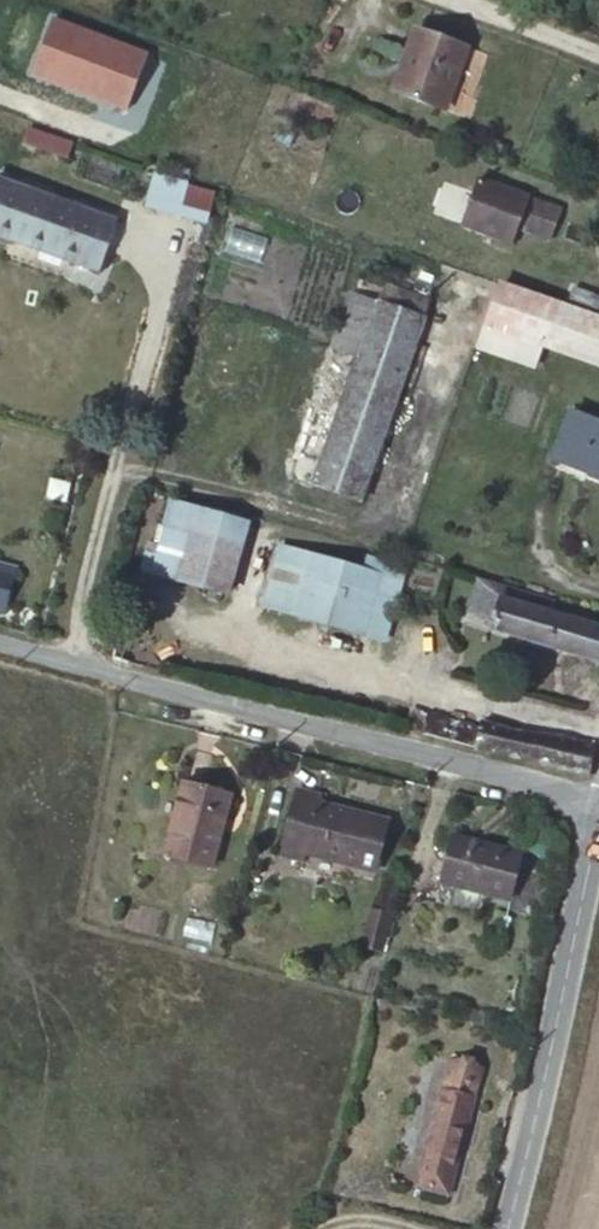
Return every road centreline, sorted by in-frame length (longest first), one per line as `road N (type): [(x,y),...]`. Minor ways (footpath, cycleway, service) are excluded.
road 1 (unclassified): [(598,806),(0,641)]
road 2 (secondary): [(499,1228),(598,814)]
road 3 (residential): [(598,57),(447,0)]

